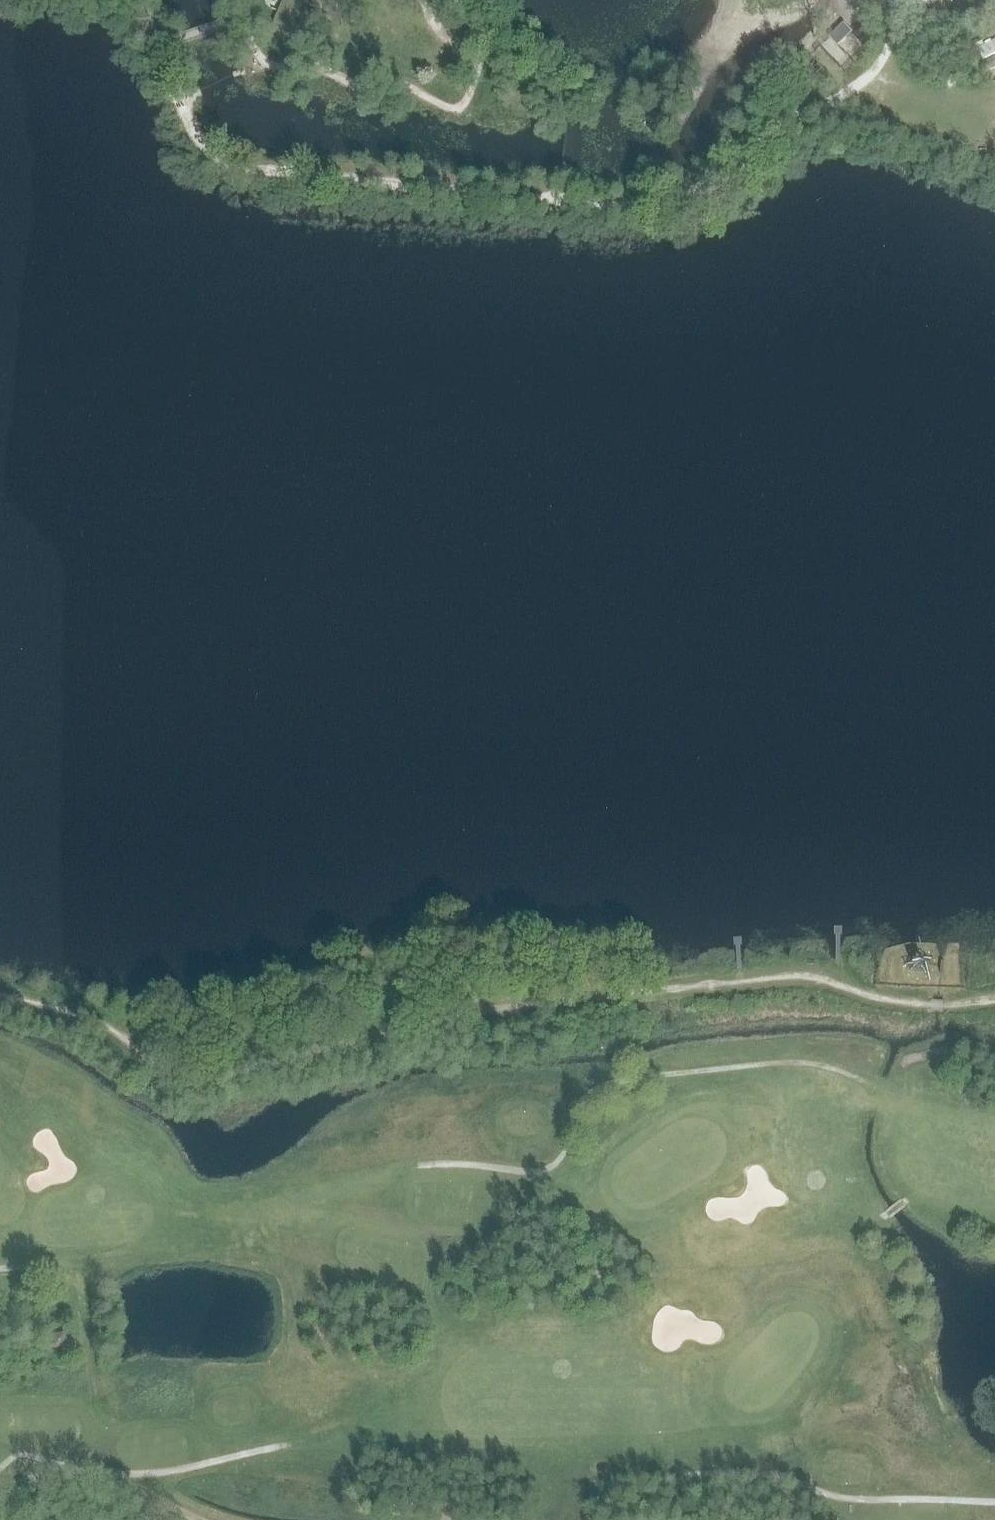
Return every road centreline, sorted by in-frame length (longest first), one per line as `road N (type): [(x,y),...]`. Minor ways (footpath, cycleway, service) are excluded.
road 1 (track): [(419,1164),(544,1171),(563,1155),(582,1101),(641,1078),(809,1064),(876,1088)]
road 2 (track): [(687,1474),(766,1474),(840,1500),(994,1503)]
road 3 (track): [(0,1484),(76,1470),(123,1476),(180,1471),(277,1449)]

